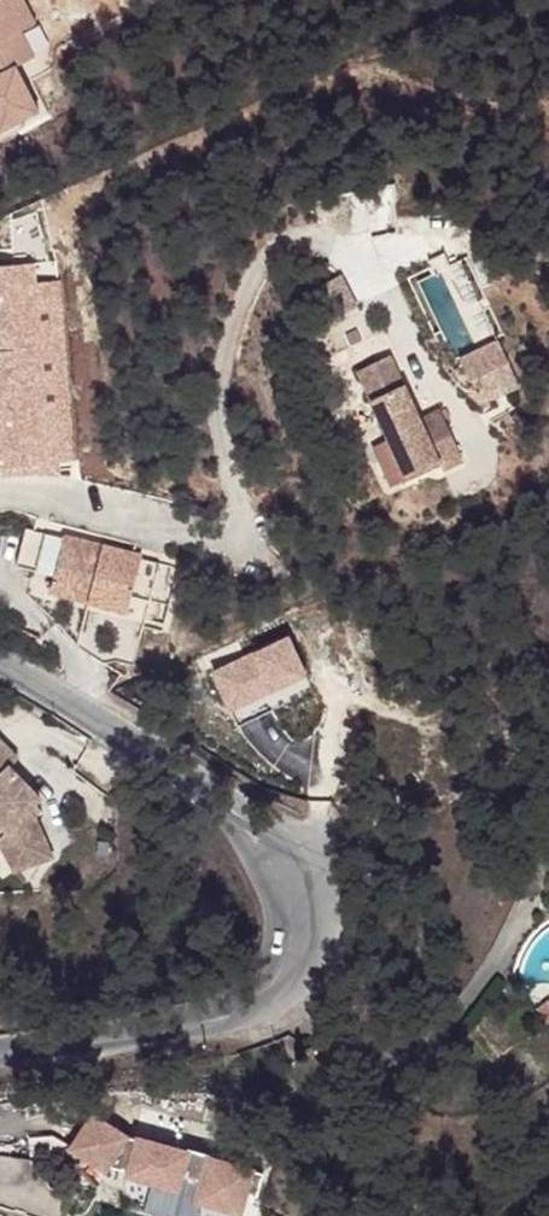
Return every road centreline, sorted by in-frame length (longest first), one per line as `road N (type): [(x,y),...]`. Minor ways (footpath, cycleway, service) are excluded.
road 1 (unclassified): [(196,1026),(275,1010),(308,976),(319,928),(311,882),(281,835),(206,792)]
road 2 (unclassified): [(206,792),(264,875),(282,931),(256,987),(196,1026)]
road 3 (unclassified): [(0,660),(206,792)]
road 4 (unclassified): [(196,1026),(0,1052)]
road 5 (track): [(360,645),(442,668),(548,658)]

